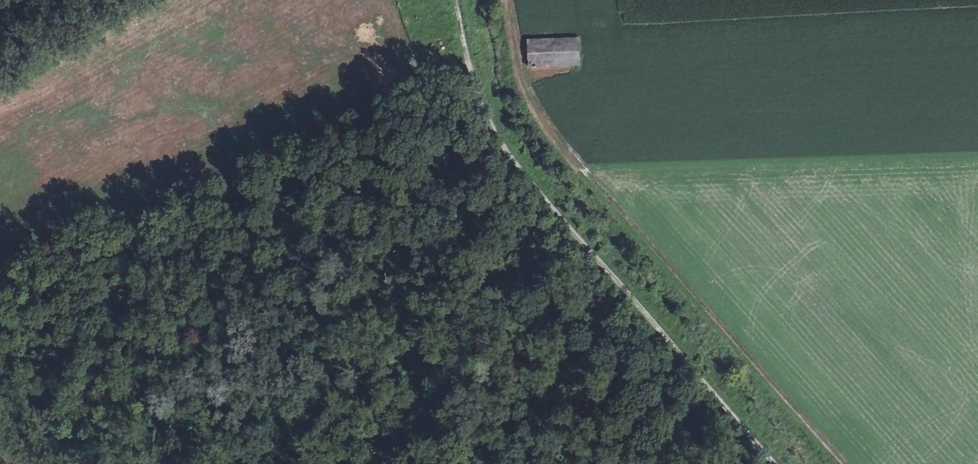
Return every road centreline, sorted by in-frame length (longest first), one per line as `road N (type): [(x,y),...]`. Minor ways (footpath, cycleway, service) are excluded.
road 1 (track): [(494,134),(774,463)]
road 2 (track): [(494,134),(456,0)]

